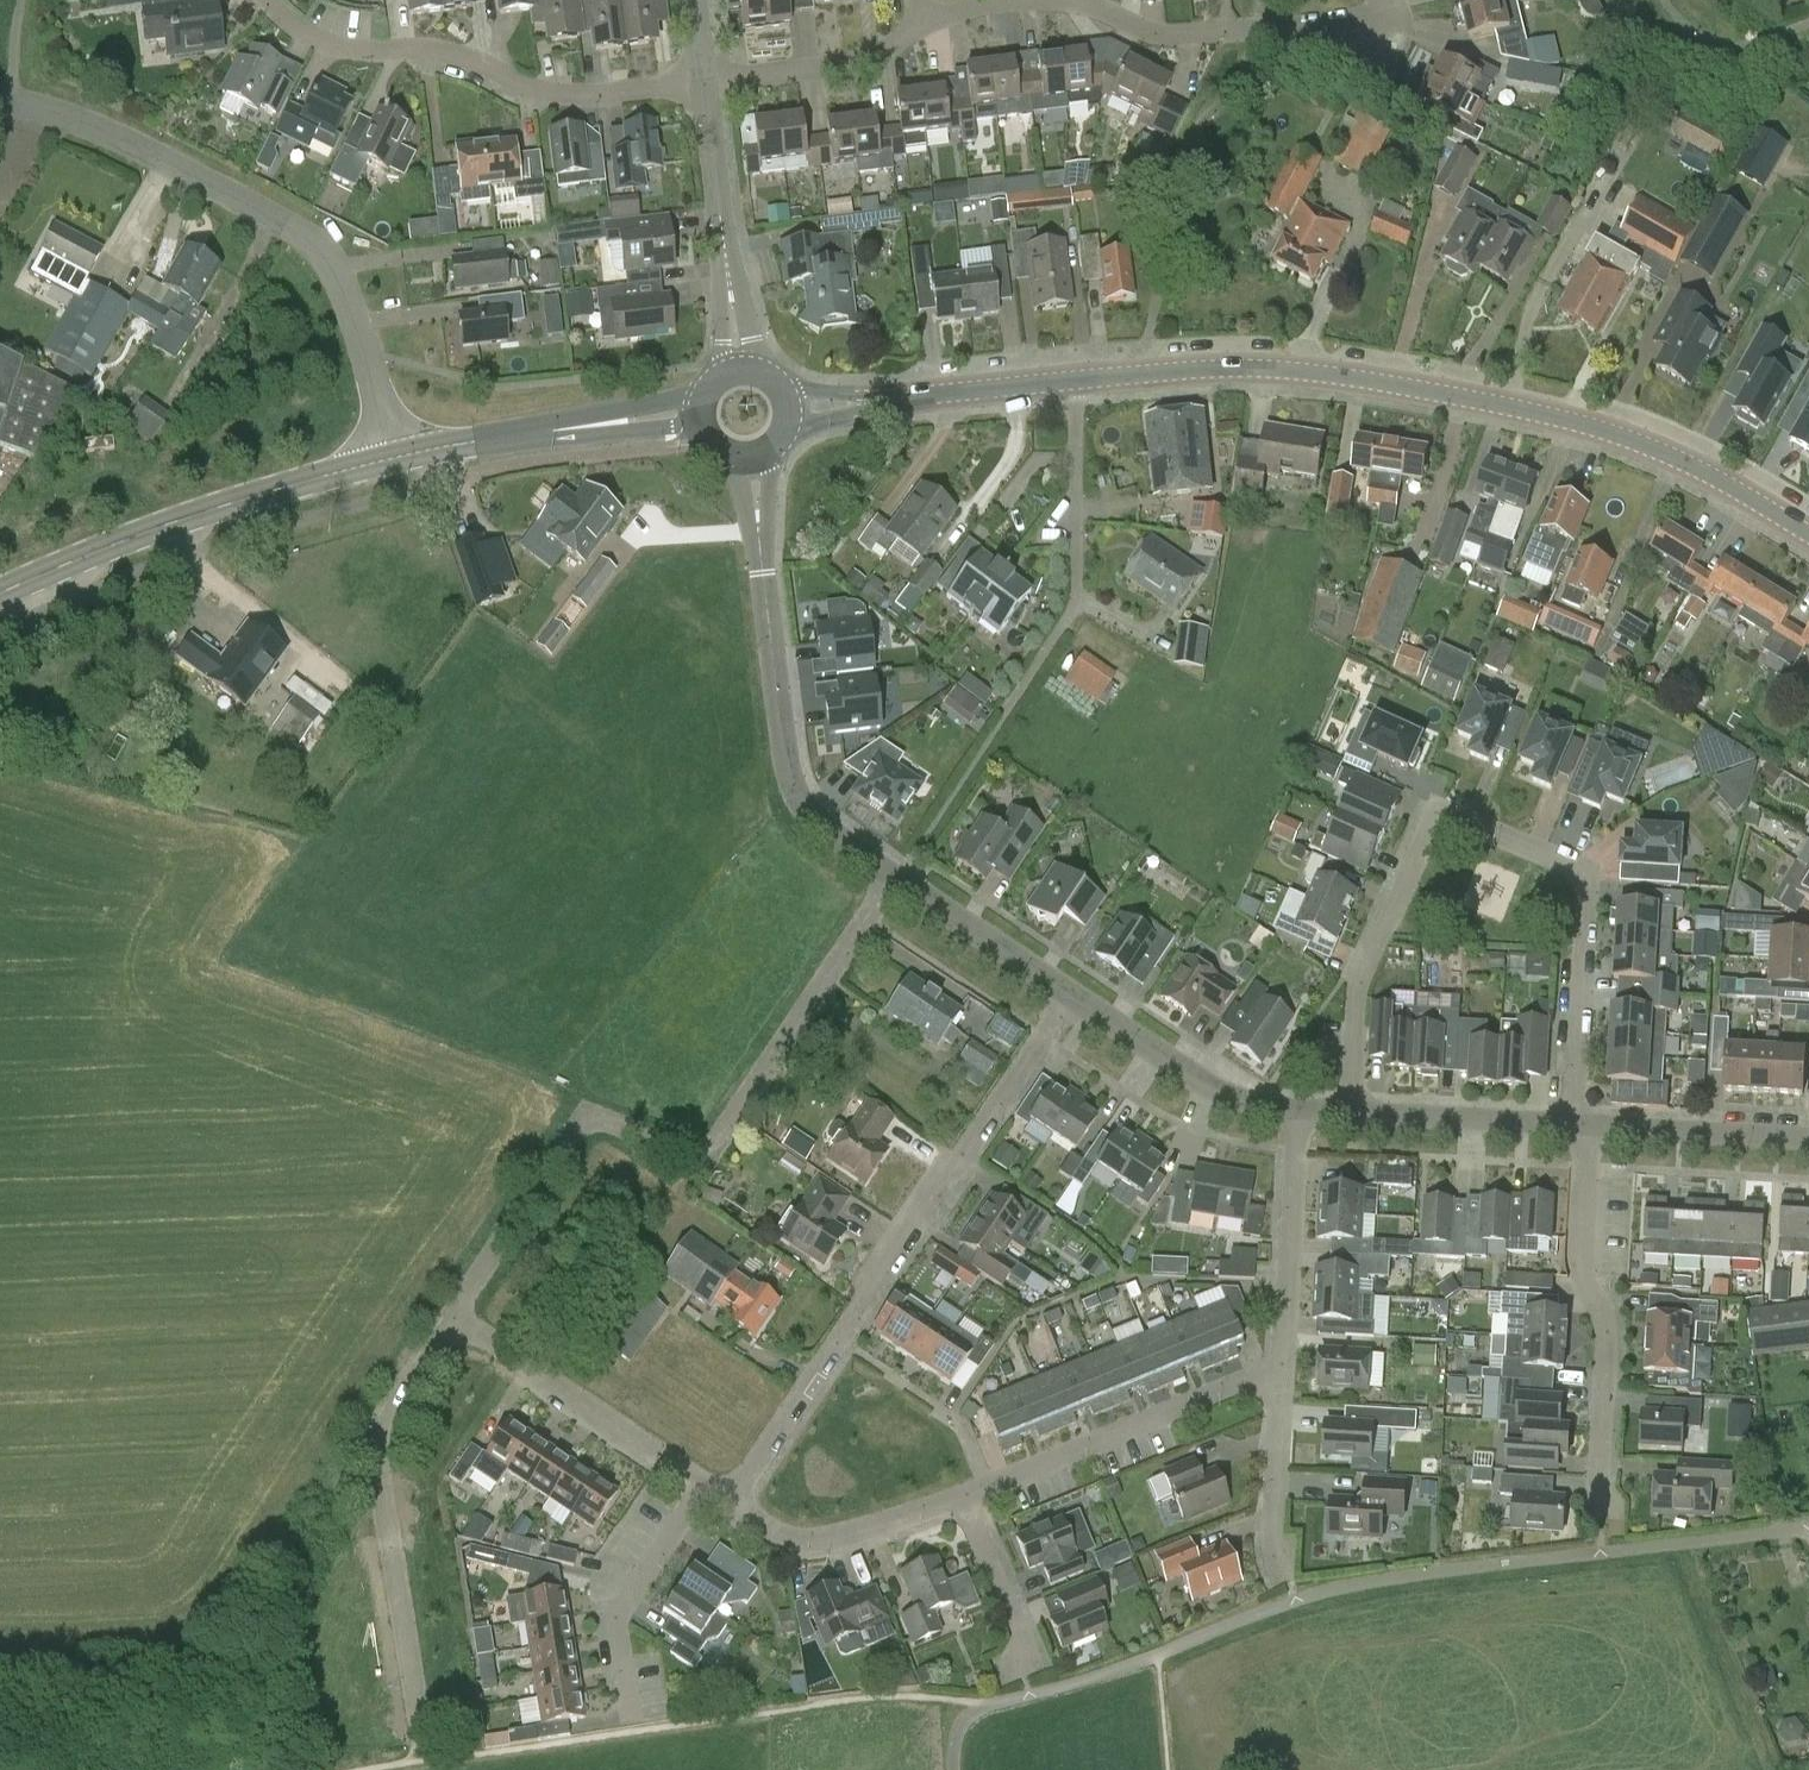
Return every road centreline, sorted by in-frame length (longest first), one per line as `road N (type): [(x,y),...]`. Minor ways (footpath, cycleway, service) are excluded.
road 1 (unclassified): [(954,1769),(962,1723),(981,1707),(1093,1678),(1293,1602),(1444,1569),(1808,1529)]
road 2 (tertiary): [(1808,536),(1682,463),(1595,427),(1487,402),(1306,369),(1074,380)]
road 3 (residential): [(1350,1113),(1357,988),(1427,834),(1442,818),(1465,820),(1584,878),(1575,1127)]
road 4 (residential): [(453,1316),(586,1118),(686,1152),(705,1154),(718,1142),(895,877)]
road 5 (residential): [(730,1503),(1073,995)]
road 6 (unclassified): [(0,100),(109,132),(272,212),(331,255),(395,461)]
road 7 (residential): [(701,82),(591,97),(528,86),(475,57),(332,48),(288,22),(270,0)]
road 8 (residential): [(419,1732),(378,1459),(392,1400),(453,1316)]
road 9 (tertiary): [(0,594),(179,521),(395,461)]
road 10 (residential): [(1587,1128),(1582,1256),(1608,1341),(1597,1511)]
road 11 (residential): [(999,722),(1074,595),(1074,380)]
road 12 (residential): [(895,877),(835,837),(805,807),(789,776),(762,571)]
road 13 (residential): [(964,1494),(1245,1380),(1283,1379)]
road 14 (residential): [(1383,32),(1157,35),(1055,0)]
road 15 (residential): [(453,1316),(702,1484)]
road 16 (residential): [(1283,1379),(1296,1109)]
road 17 (residential): [(630,1723),(612,1624),(702,1484)]
road 18 (residential): [(1296,1109),(1229,1096),(1073,995)]
road 19 (residential): [(730,1503),(817,1542),(847,1539),(964,1494)]
road 20 (residential): [(701,82),(866,62),(916,24)]
road 21 (residential): [(1575,1127),(1350,1113)]
road 22 (residential): [(1808,1138),(1587,1128)]
road 23 (residential): [(1073,995),(895,877)]
road 24 (residential): [(1285,1574),(1272,1542),(1283,1379)]
road 25 (residential): [(1020,1668),(1031,1664),(964,1494)]
road 26 (tertiary): [(1074,380),(889,400)]
road 27 (tertiary): [(703,389),(527,434)]
road 28 (tertiary): [(527,434),(699,431)]
road 29 (unclassified): [(724,247),(701,82)]
road 30 (tertiary): [(395,461),(527,434)]
road 31 (unclassified): [(760,370),(724,247)]
road 32 (unclassified): [(724,247),(722,372)]
road 33 (residential): [(762,571),(771,450)]

